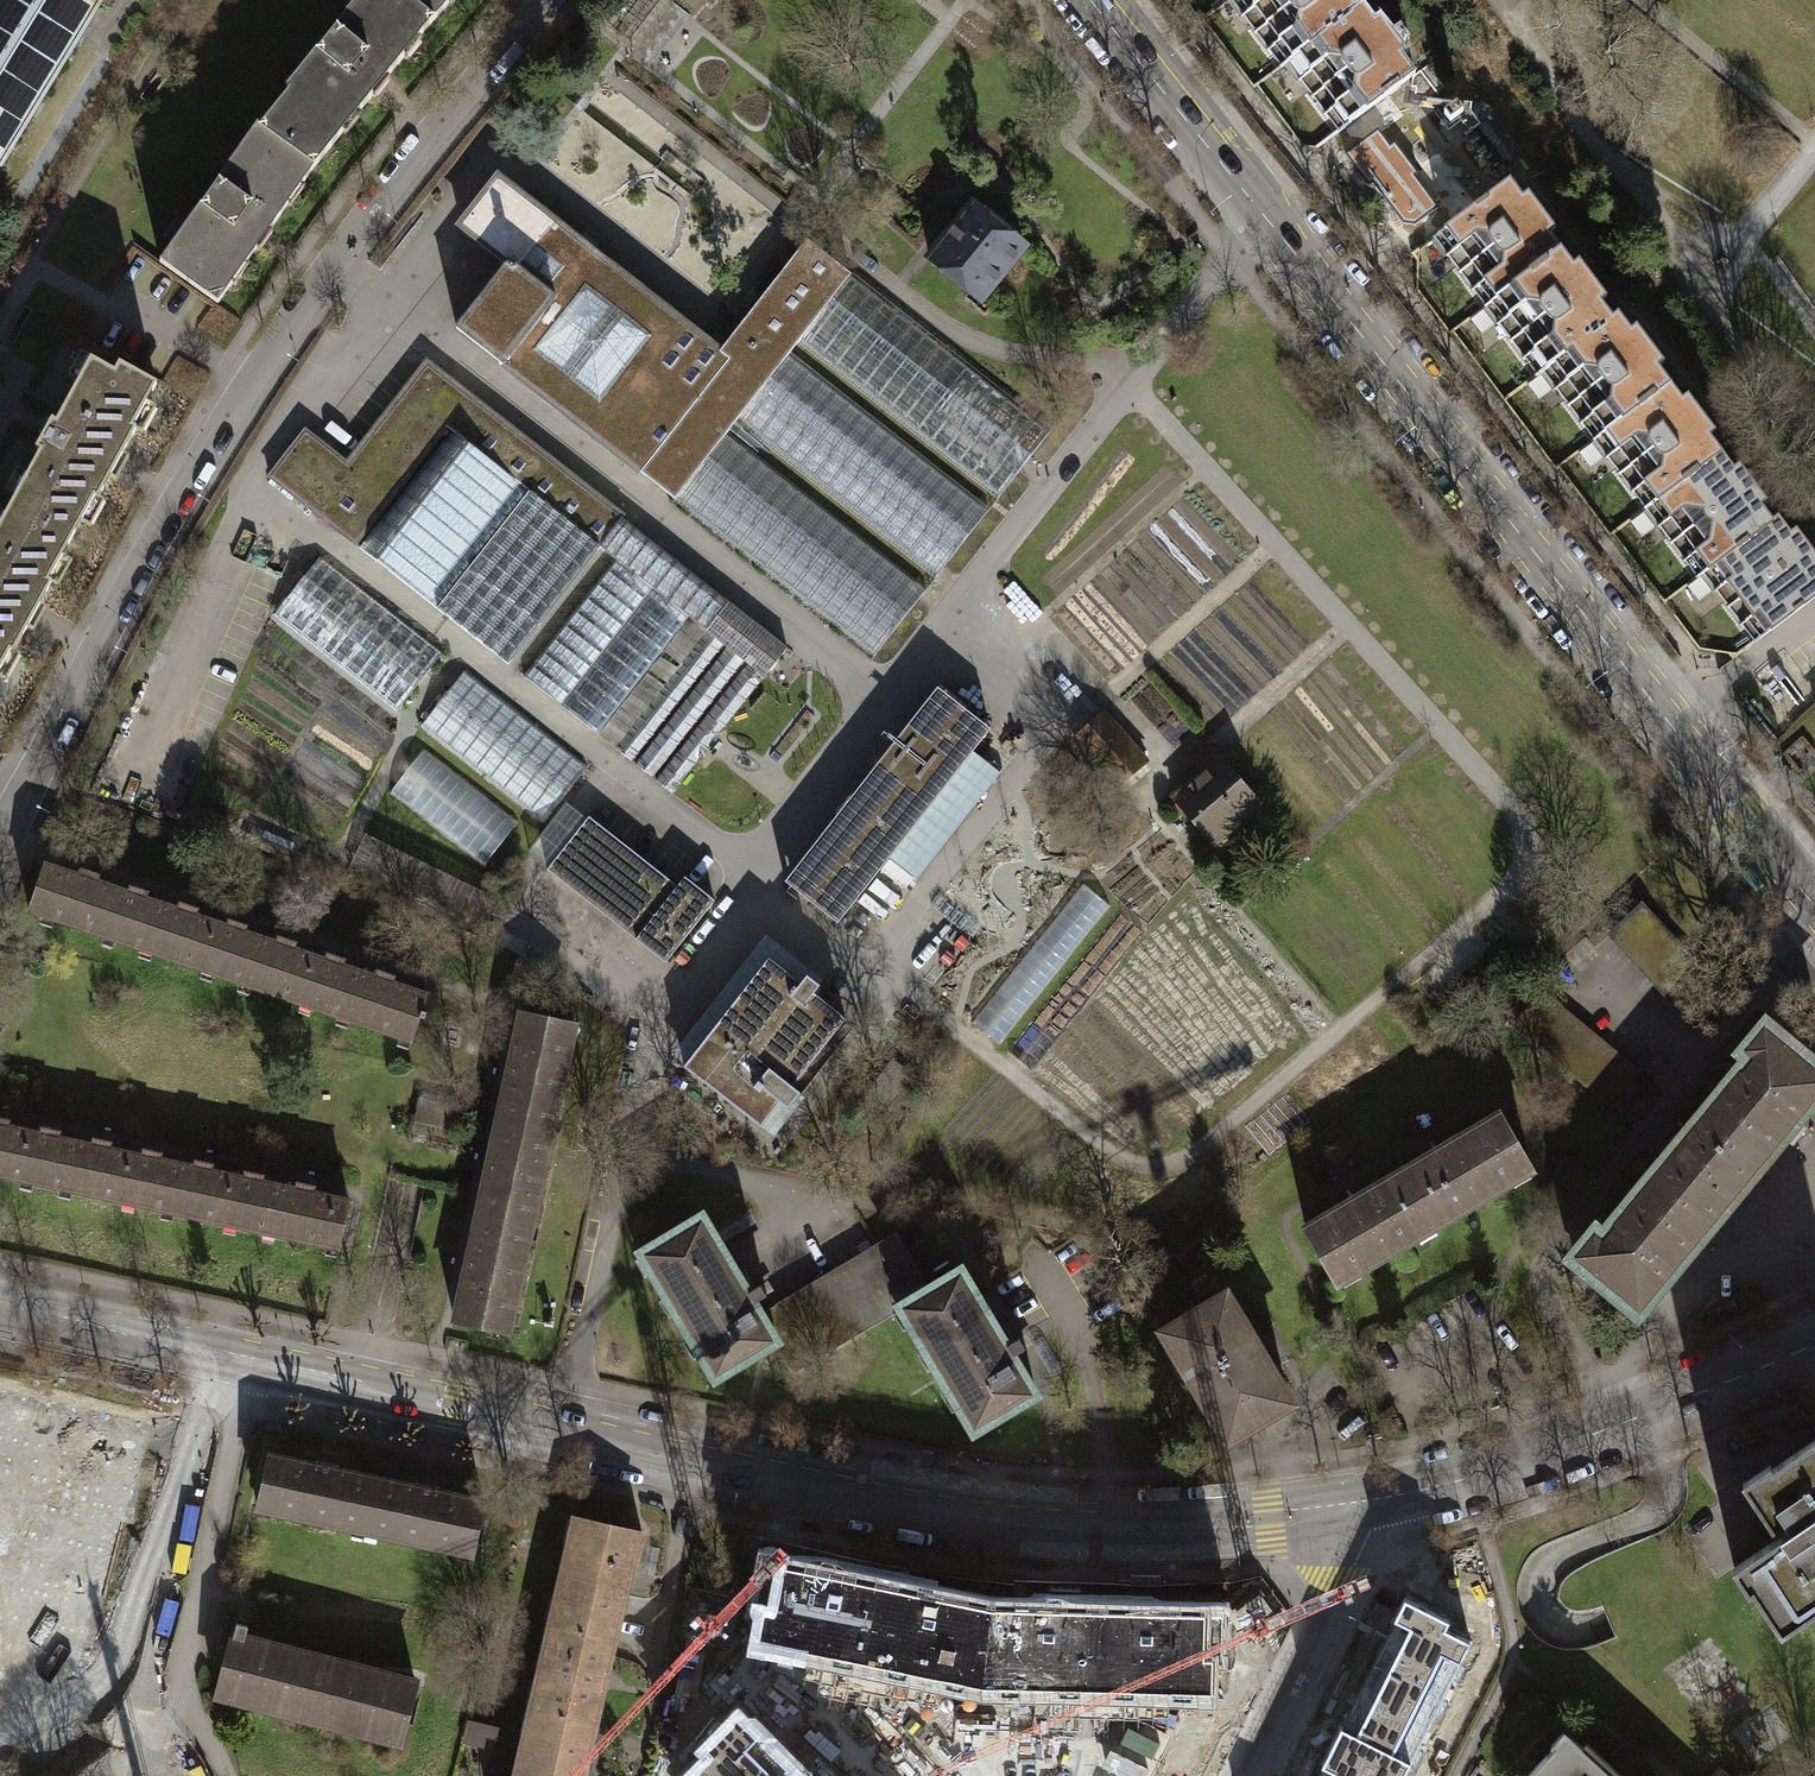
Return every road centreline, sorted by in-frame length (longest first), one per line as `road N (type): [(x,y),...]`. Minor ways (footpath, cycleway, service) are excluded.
road 1 (track): [(1129,382),(1523,822),(1528,844),(1520,879),(1196,1154),(1159,1166),(1125,1161),(248,479),(391,296)]
road 2 (residential): [(1323,1511),(1106,1522),(894,1499),(0,1309)]
road 3 (secondary): [(1814,907),(1093,0)]
road 4 (track): [(1261,219),(1227,251),(754,878),(671,1008),(617,1154)]
road 5 (residential): [(546,0),(333,262),(227,407),(25,793)]
road 6 (track): [(889,704),(391,296),(333,262)]
road 7 (residential): [(1814,1342),(1474,1481),(1323,1511)]
road 8 (track): [(716,322),(501,151),(391,296)]
road 9 (track): [(248,479),(131,763)]
road 10 (residential): [(1323,1511),(1337,1582),(1330,1619),(1250,1775)]
road 11 (track): [(1348,626),(1213,746)]

